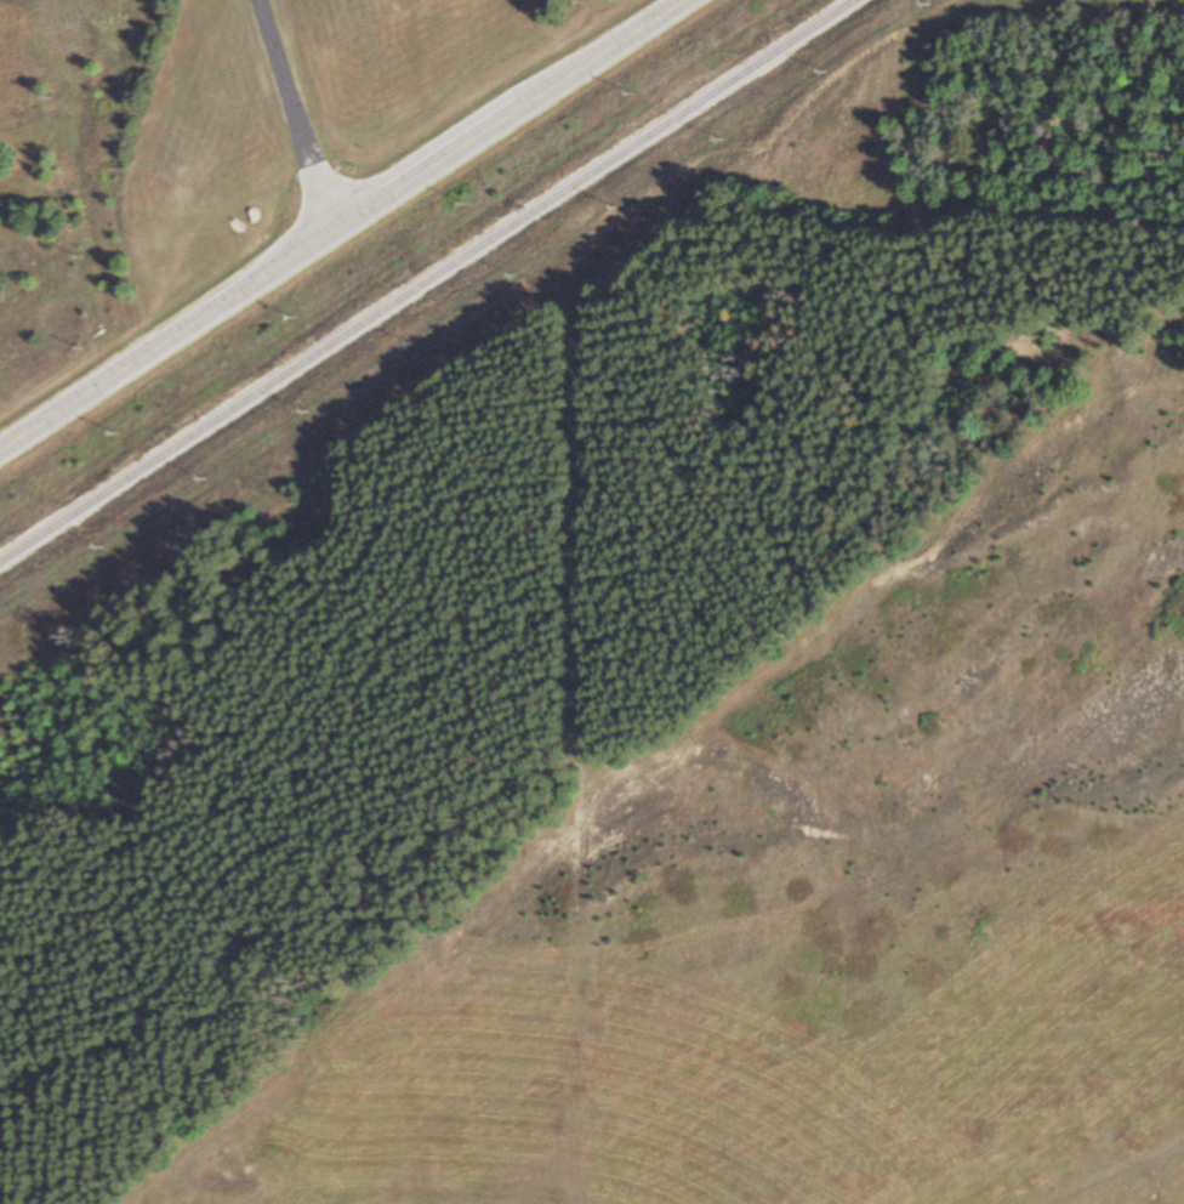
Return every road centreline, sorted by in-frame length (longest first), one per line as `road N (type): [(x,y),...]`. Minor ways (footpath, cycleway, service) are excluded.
road 1 (primary): [(0,449),(683,0)]
road 2 (residential): [(342,221),(320,182),(264,0)]

